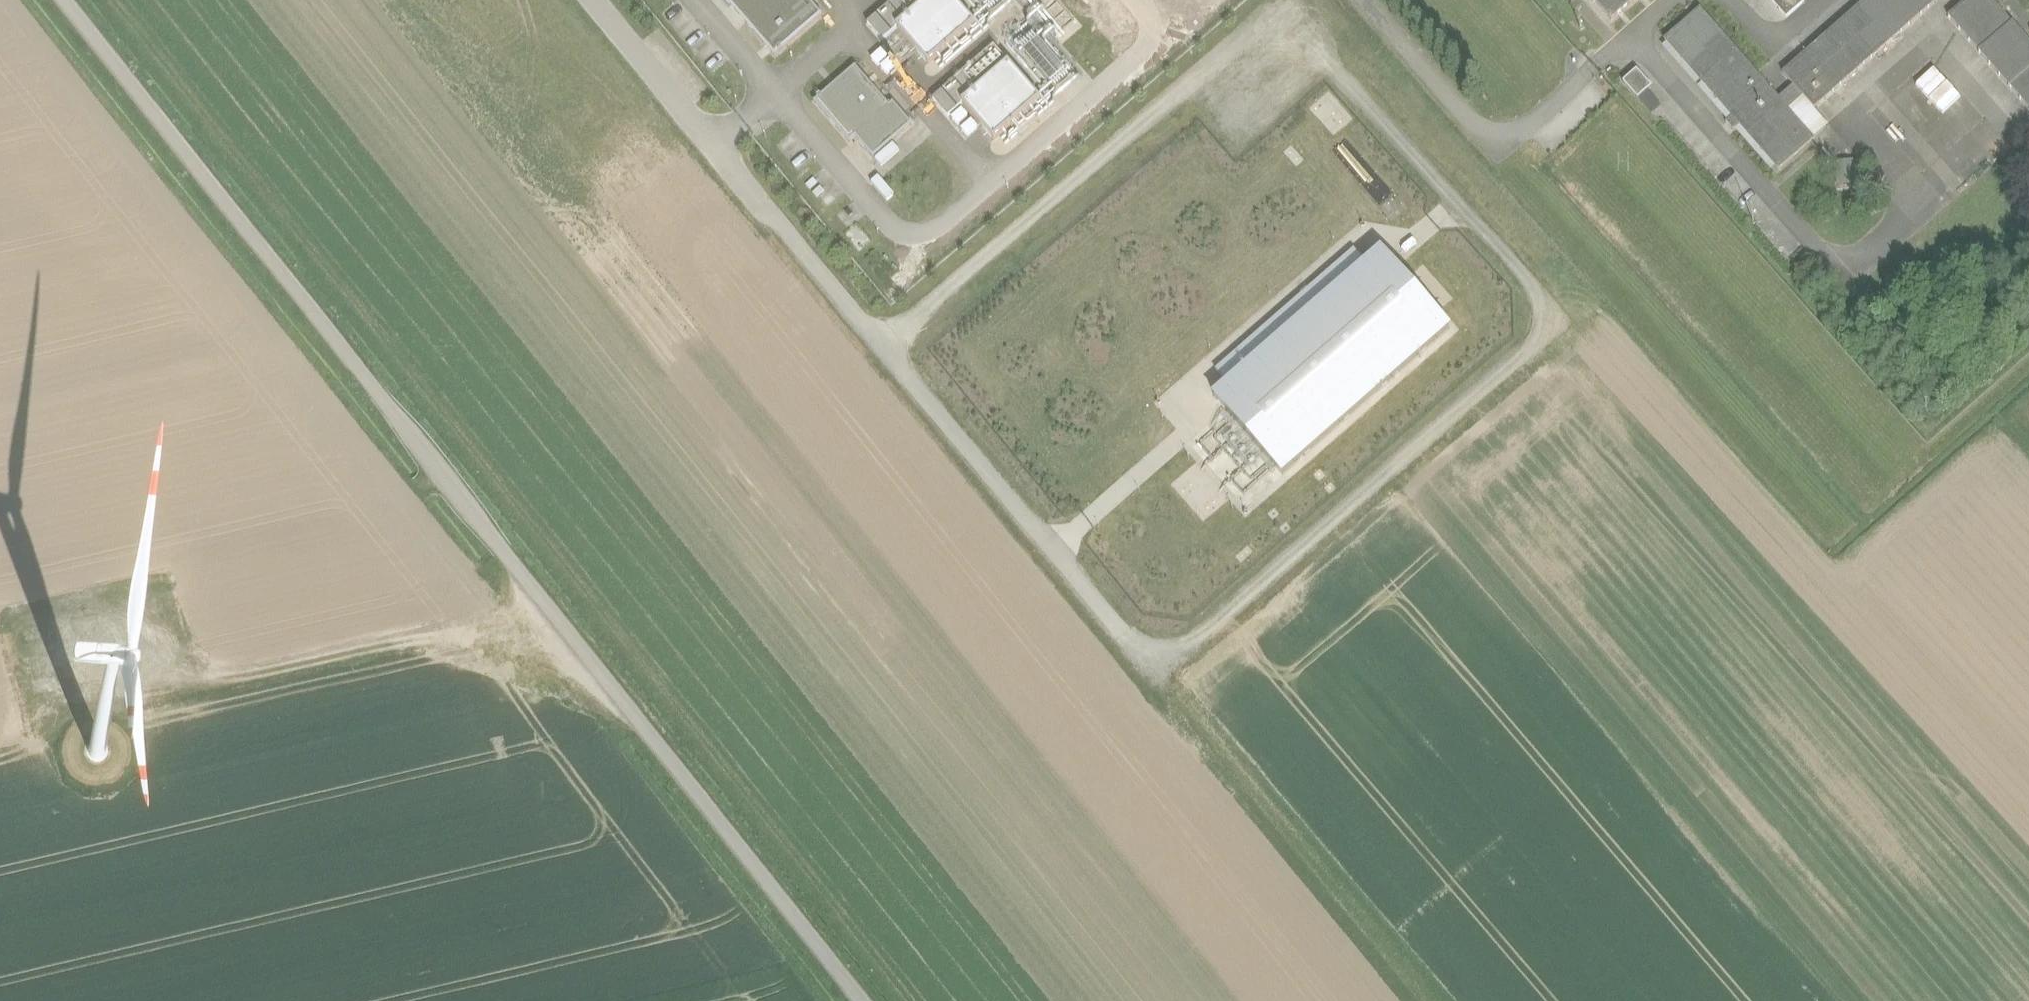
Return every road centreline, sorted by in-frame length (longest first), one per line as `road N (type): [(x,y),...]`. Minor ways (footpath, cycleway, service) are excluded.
road 1 (track): [(880,345),(1279,8),(1530,285),(1538,322),(1520,358),(1183,650),(1160,655),(1129,644),(1055,550)]
road 2 (unclassified): [(860,1000),(66,0)]
road 3 (track): [(552,617),(207,679),(114,654)]
road 4 (track): [(1055,550),(880,345)]
road 5 (track): [(880,345),(772,215)]

